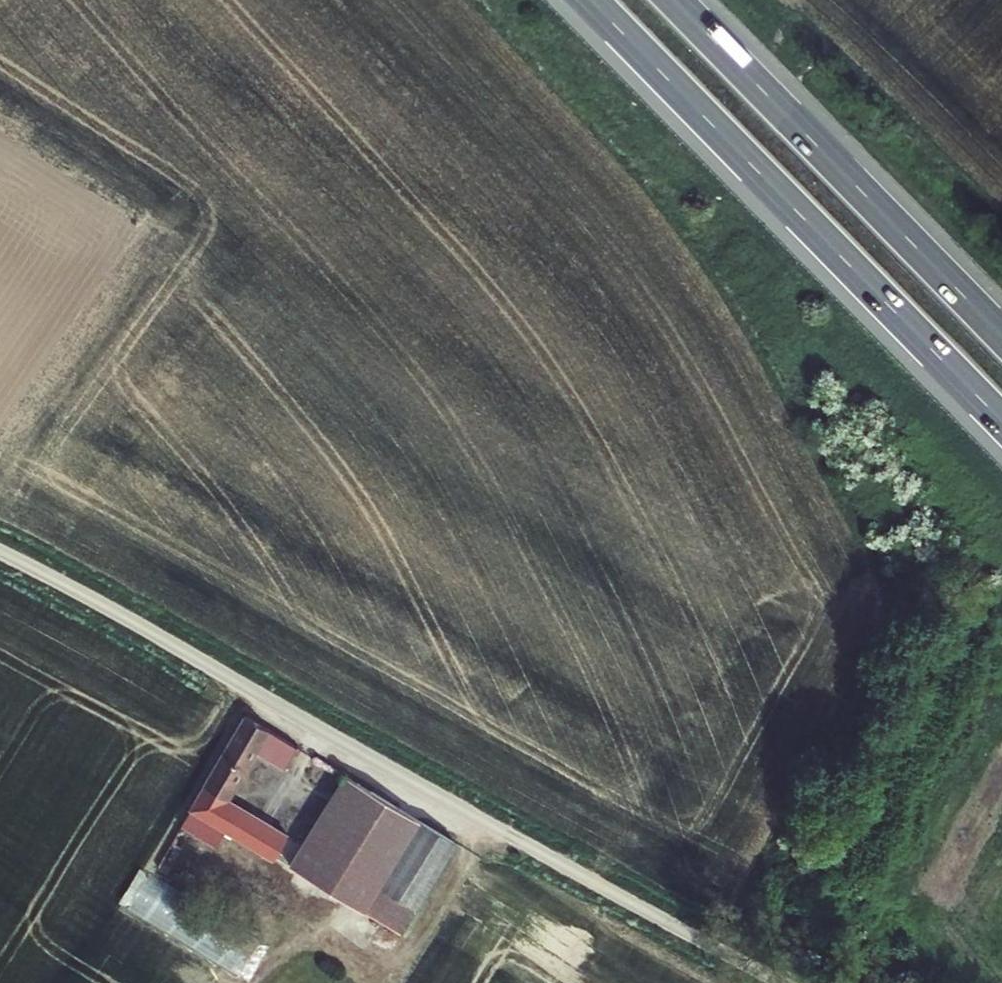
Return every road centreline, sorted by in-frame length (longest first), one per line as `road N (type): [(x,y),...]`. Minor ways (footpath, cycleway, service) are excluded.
road 1 (unclassified): [(0,552),(780,982)]
road 2 (motorway): [(589,0),(1001,422)]
road 3 (motorway): [(1001,338),(672,0)]

